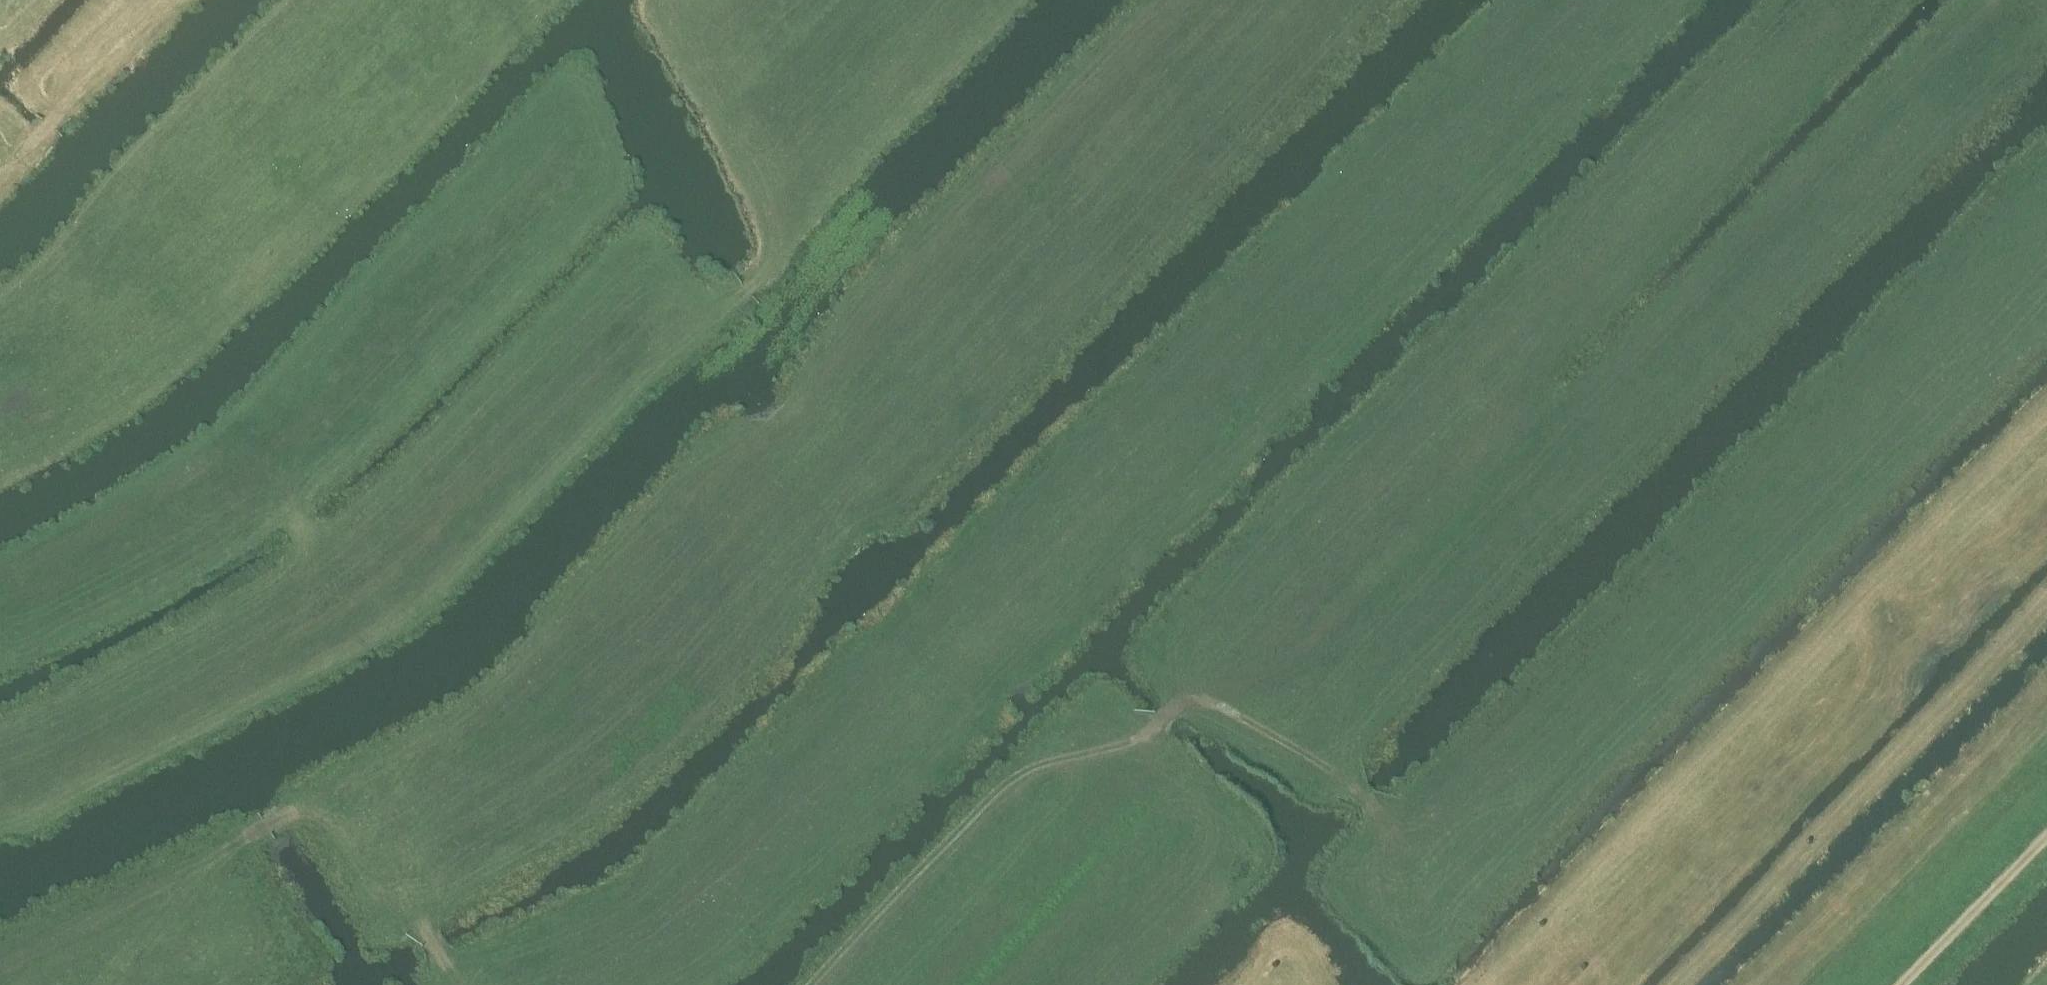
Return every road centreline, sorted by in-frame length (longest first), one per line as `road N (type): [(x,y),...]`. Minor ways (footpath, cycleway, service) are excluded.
road 1 (track): [(1912,984),(2046,850)]

